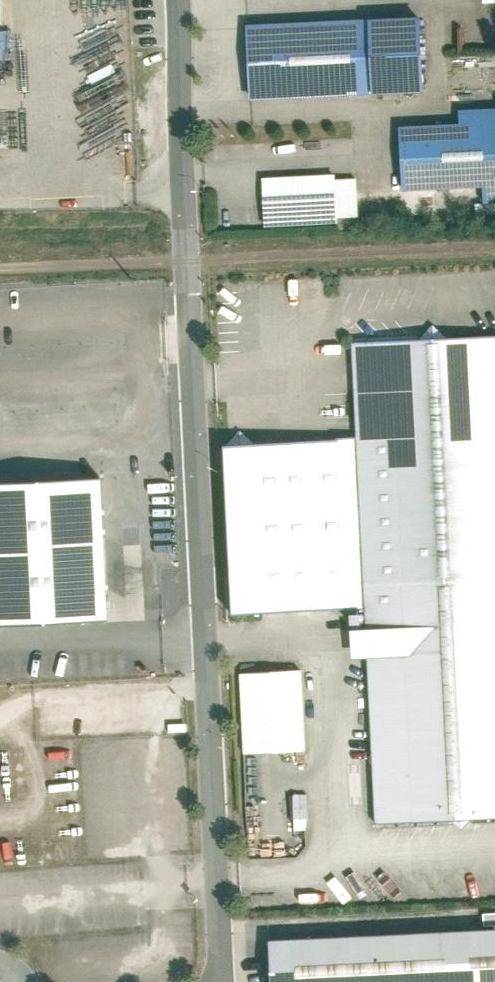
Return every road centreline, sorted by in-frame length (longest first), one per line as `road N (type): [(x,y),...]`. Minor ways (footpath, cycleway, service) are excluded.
road 1 (unclassified): [(176,0),(212,639),(222,981)]

